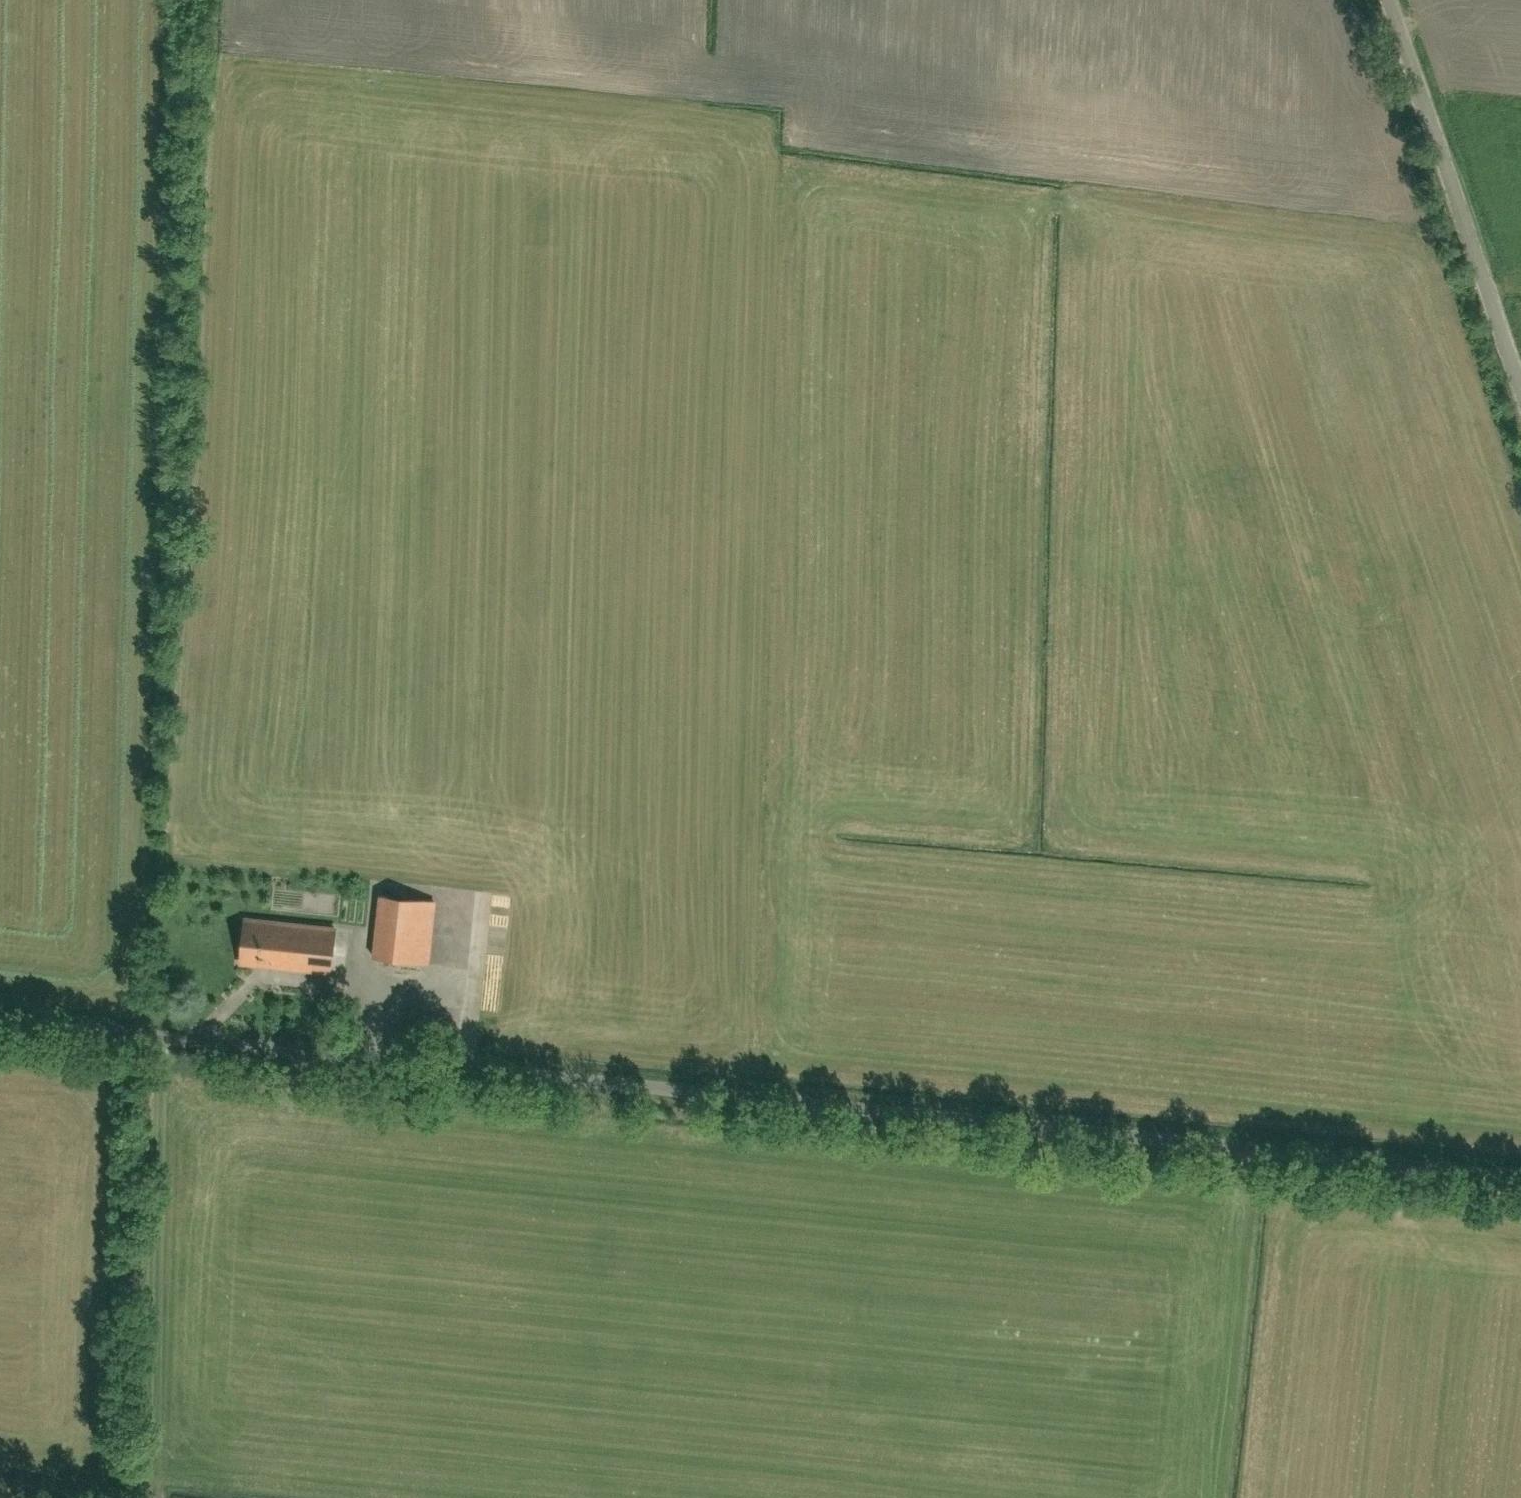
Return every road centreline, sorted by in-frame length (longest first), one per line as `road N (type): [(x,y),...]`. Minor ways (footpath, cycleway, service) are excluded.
road 1 (unclassified): [(1520,1176),(0,1019)]
road 2 (unclassified): [(1520,393),(1389,0)]

